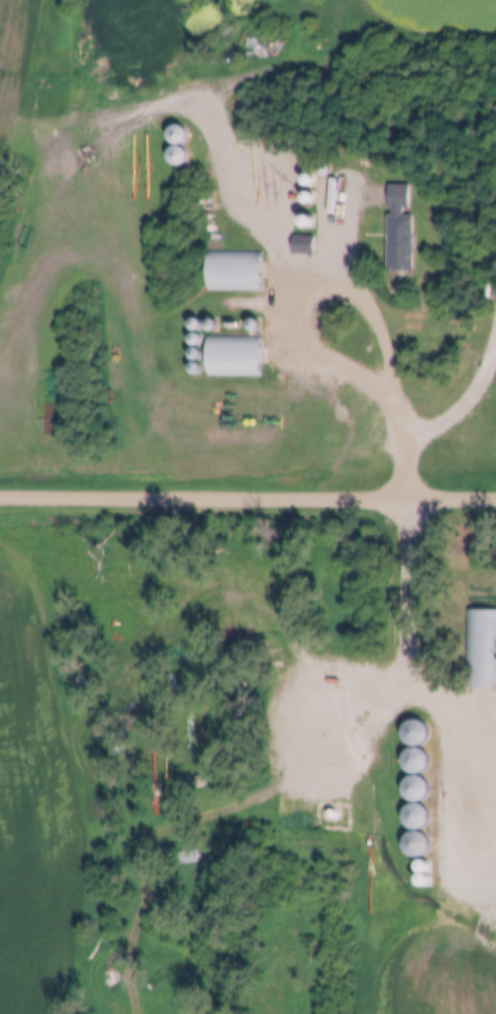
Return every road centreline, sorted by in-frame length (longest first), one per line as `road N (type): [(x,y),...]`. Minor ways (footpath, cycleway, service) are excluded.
road 1 (residential): [(0,492),(495,495)]

